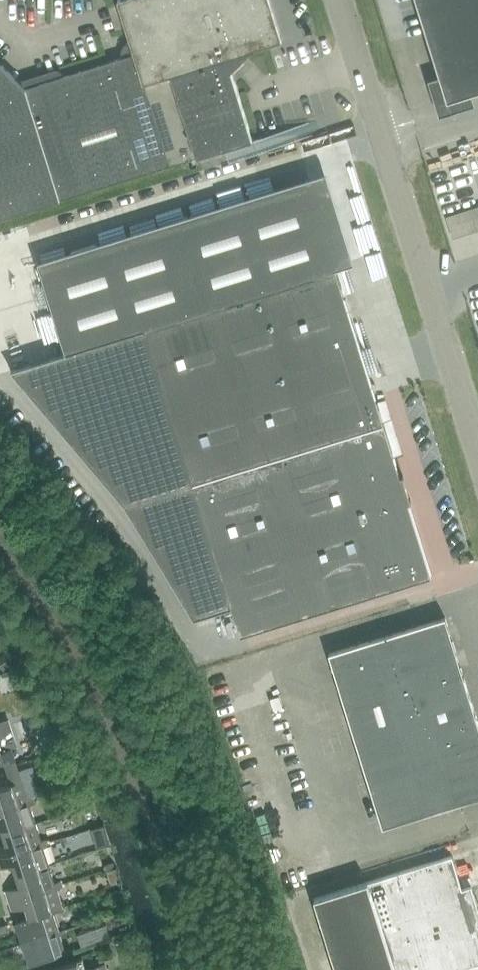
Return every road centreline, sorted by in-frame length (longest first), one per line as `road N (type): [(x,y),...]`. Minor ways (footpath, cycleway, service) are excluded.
road 1 (unclassified): [(477,448),(338,0)]

